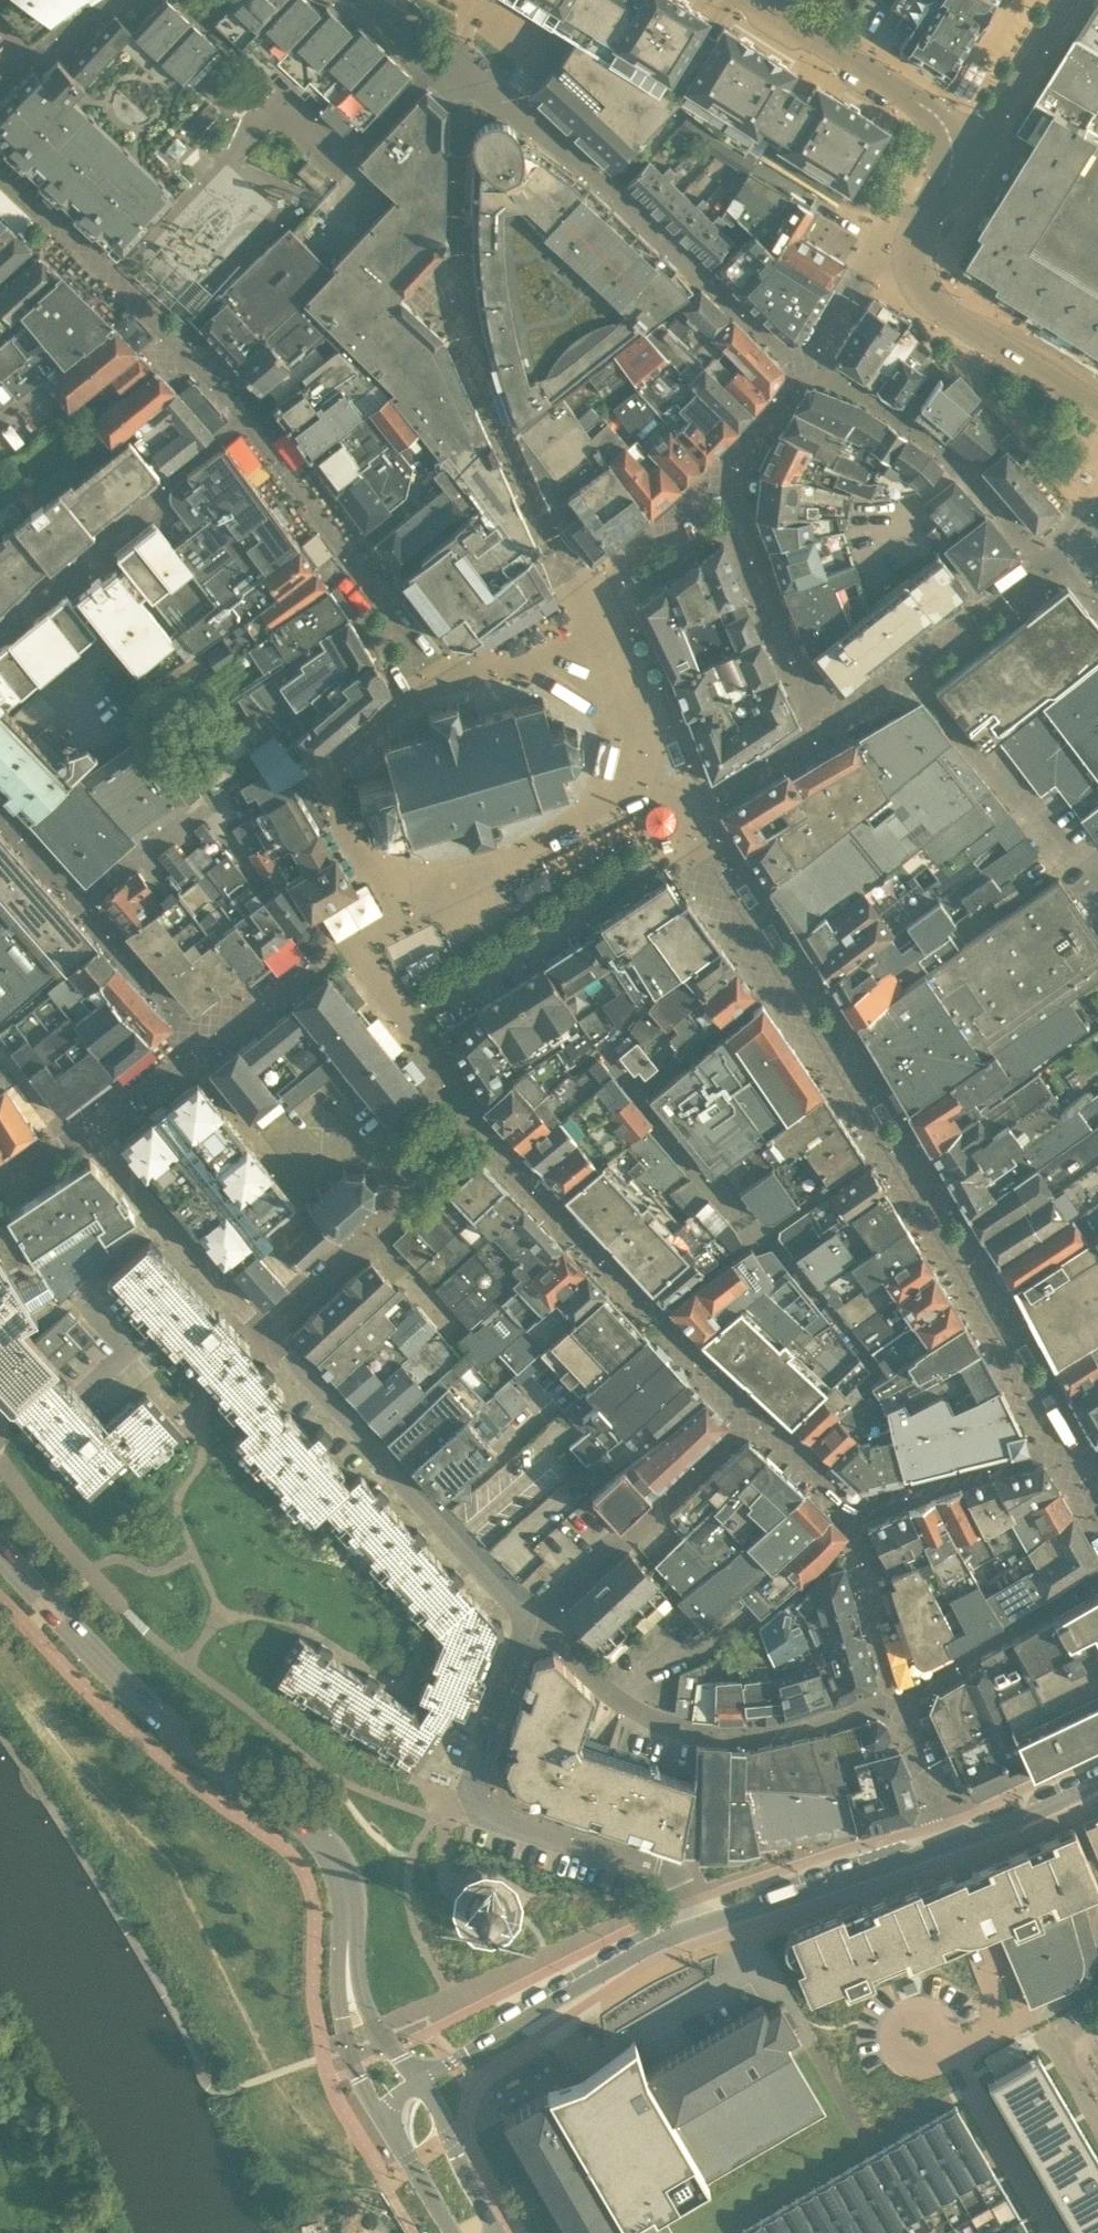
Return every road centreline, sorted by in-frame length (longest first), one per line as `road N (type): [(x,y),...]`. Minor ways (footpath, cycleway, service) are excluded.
road 1 (tertiary): [(346,1896),(322,1839),(161,1718),(0,1553)]
road 2 (residential): [(699,1925),(666,1872),(489,1816),(478,1804),(474,1770),(523,1622)]
road 3 (tertiary): [(1097,1782),(955,1841),(699,1925)]
road 4 (residential): [(267,1335),(523,1622)]
road 5 (residential): [(1097,406),(944,312),(921,287),(912,263),(918,227),(975,143)]
road 6 (tertiary): [(699,1925),(641,1947),(418,2081)]
road 7 (unclassified): [(1024,2019),(973,2043),(958,2062),(1052,2232)]
road 8 (residential): [(975,143),(757,0)]
road 9 (tertiary): [(346,1896),(340,2017),(354,2067),(382,2117)]
road 10 (residential): [(0,1187),(89,1135),(158,1220)]
road 11 (tertiary): [(418,2081),(362,1999),(346,1896)]
road 12 (tertiary): [(497,2232),(418,2081)]
road 13 (residential): [(975,143),(1066,0)]
road 14 (residential): [(158,1220),(267,1335)]
road 15 (residential): [(267,1335),(372,1235)]
road 16 (residential): [(0,86),(114,0)]
road 17 (tertiary): [(382,2117),(452,2232)]
road 18 (residential): [(85,911),(0,816)]

